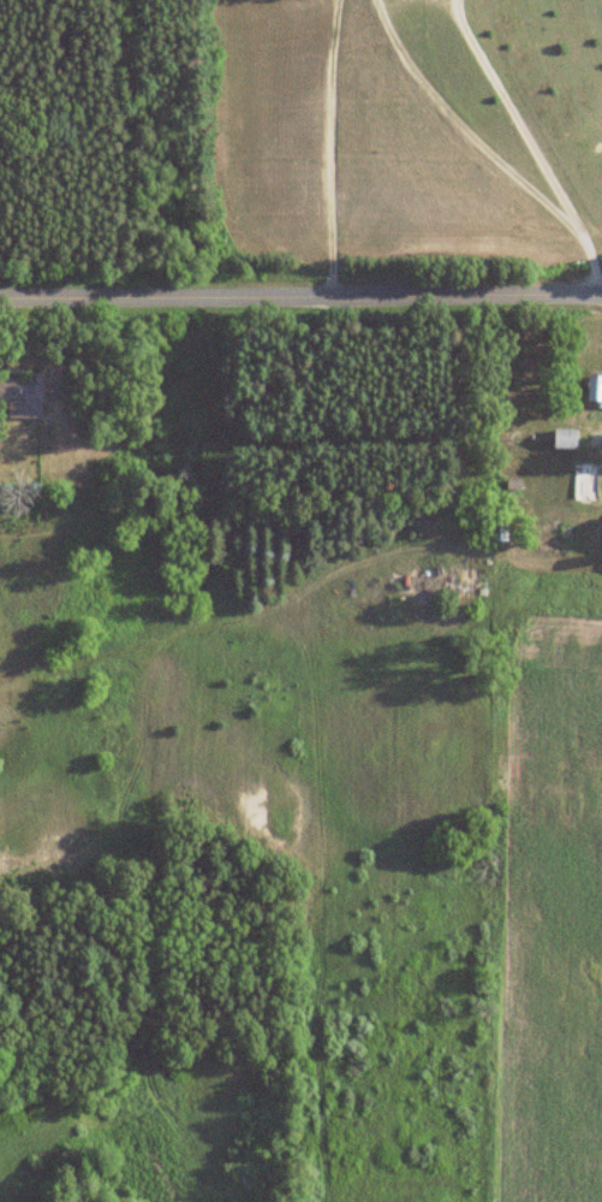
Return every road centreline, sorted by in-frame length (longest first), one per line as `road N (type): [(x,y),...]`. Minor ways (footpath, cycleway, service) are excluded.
road 1 (residential): [(0,299),(601,297)]

